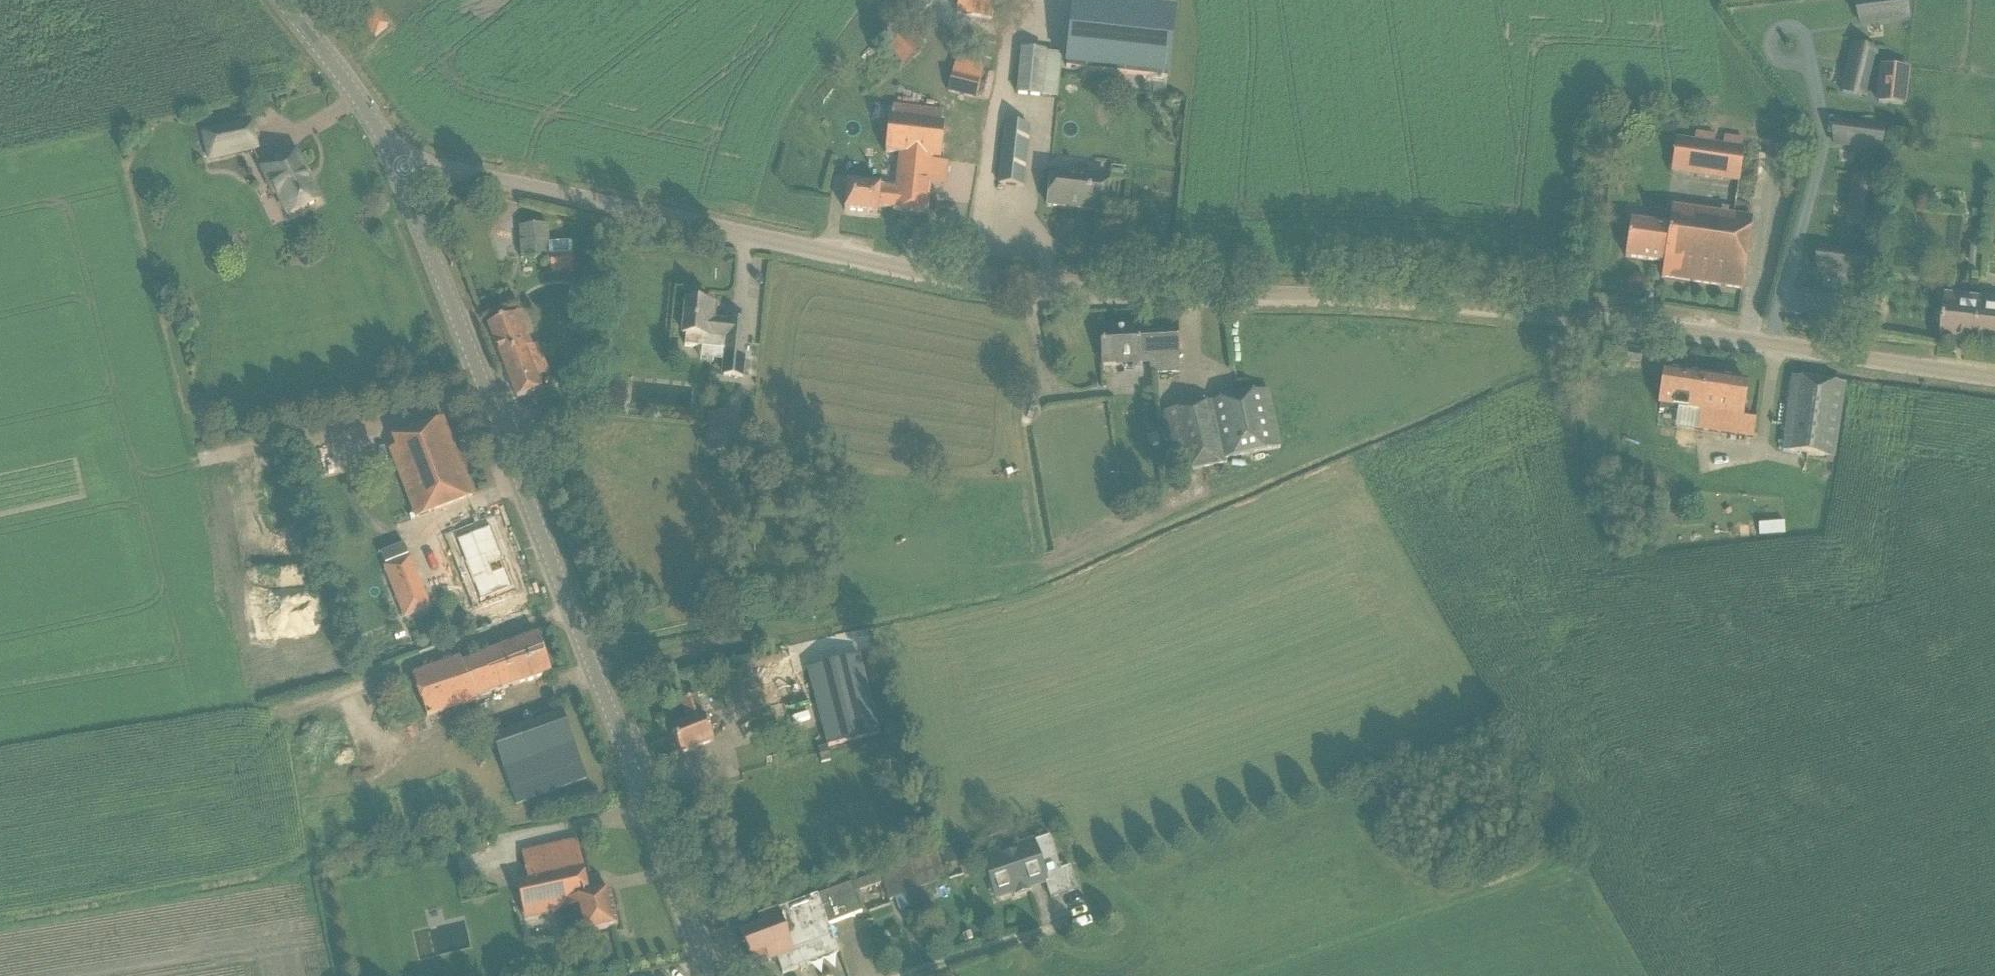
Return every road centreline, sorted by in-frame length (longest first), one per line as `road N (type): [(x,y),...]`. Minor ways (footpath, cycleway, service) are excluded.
road 1 (unclassified): [(1994,378),(1471,305),(1019,288),(437,169),(399,169)]
road 2 (tertiary): [(713,975),(399,169)]
road 3 (track): [(829,617),(593,668)]
road 4 (tertiary): [(399,169),(361,102),(281,0)]

